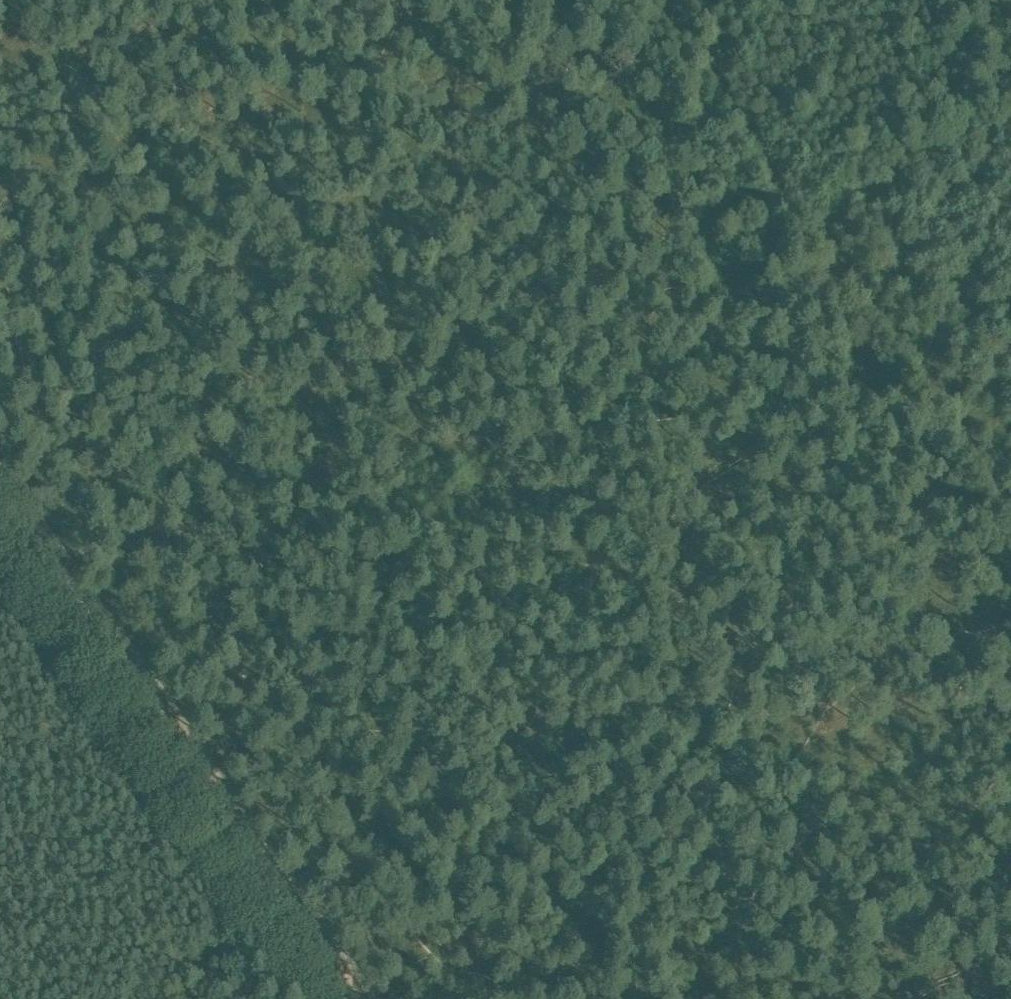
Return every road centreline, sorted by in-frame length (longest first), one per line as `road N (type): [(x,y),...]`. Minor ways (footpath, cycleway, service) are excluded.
road 1 (track): [(0,493),(358,998)]

